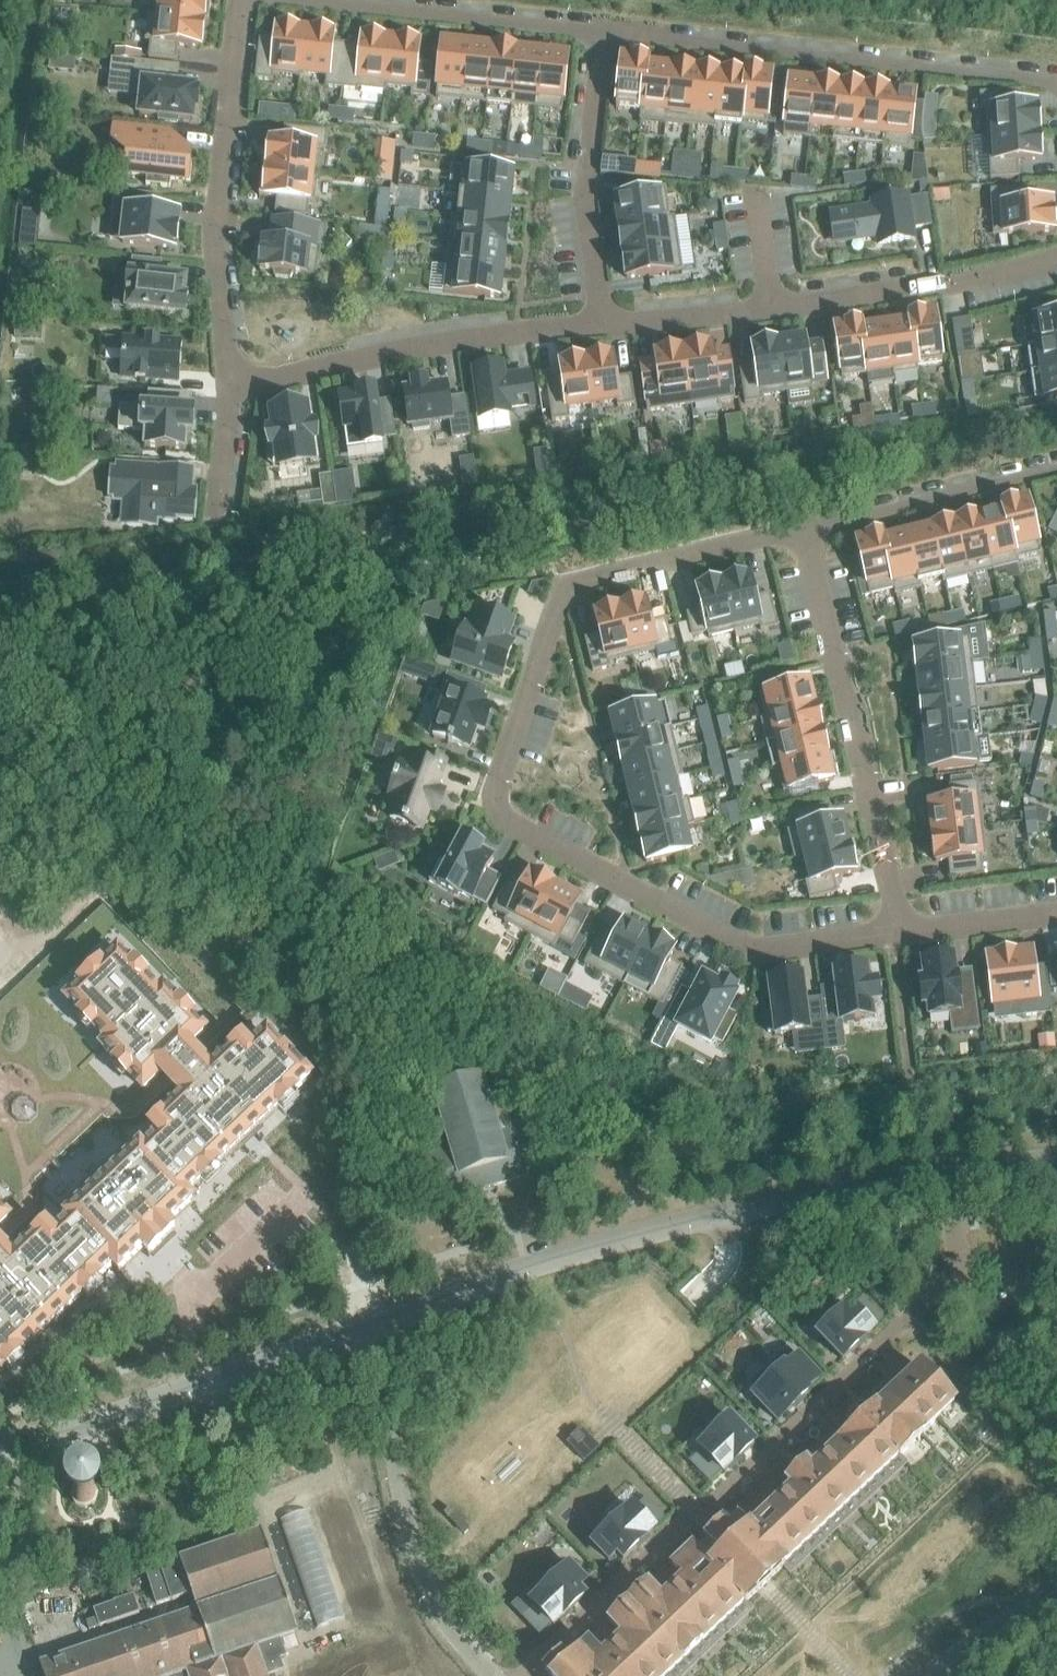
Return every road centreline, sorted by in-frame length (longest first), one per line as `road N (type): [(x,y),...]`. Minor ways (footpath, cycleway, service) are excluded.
road 1 (residential): [(900,930),(755,947),(513,827),(498,807),(497,784),(567,588),(806,528)]
road 2 (residential): [(373,1320),(541,1262),(721,1212),(1056,1159)]
road 3 (residential): [(1056,253),(870,294),(600,324)]
road 4 (residential): [(601,30),(1056,81)]
road 5 (residential): [(806,528),(900,930)]
road 6 (residential): [(0,1433),(94,1422),(373,1320)]
road 7 (residential): [(494,1675),(430,1593),(410,1544),(373,1320)]
road 8 (residential): [(233,381),(218,283),(224,154),(245,0)]
road 9 (residential): [(600,324),(463,337),(233,381)]
road 10 (residential): [(600,324),(585,195),(601,30)]
road 11 (residential): [(338,0),(601,30)]
road 12 (residential): [(806,528),(1056,467)]
road 13 (residential): [(900,930),(1056,911)]
road 14 (residential): [(1056,1583),(935,1675)]
road 15 (residential): [(222,516),(233,381)]

